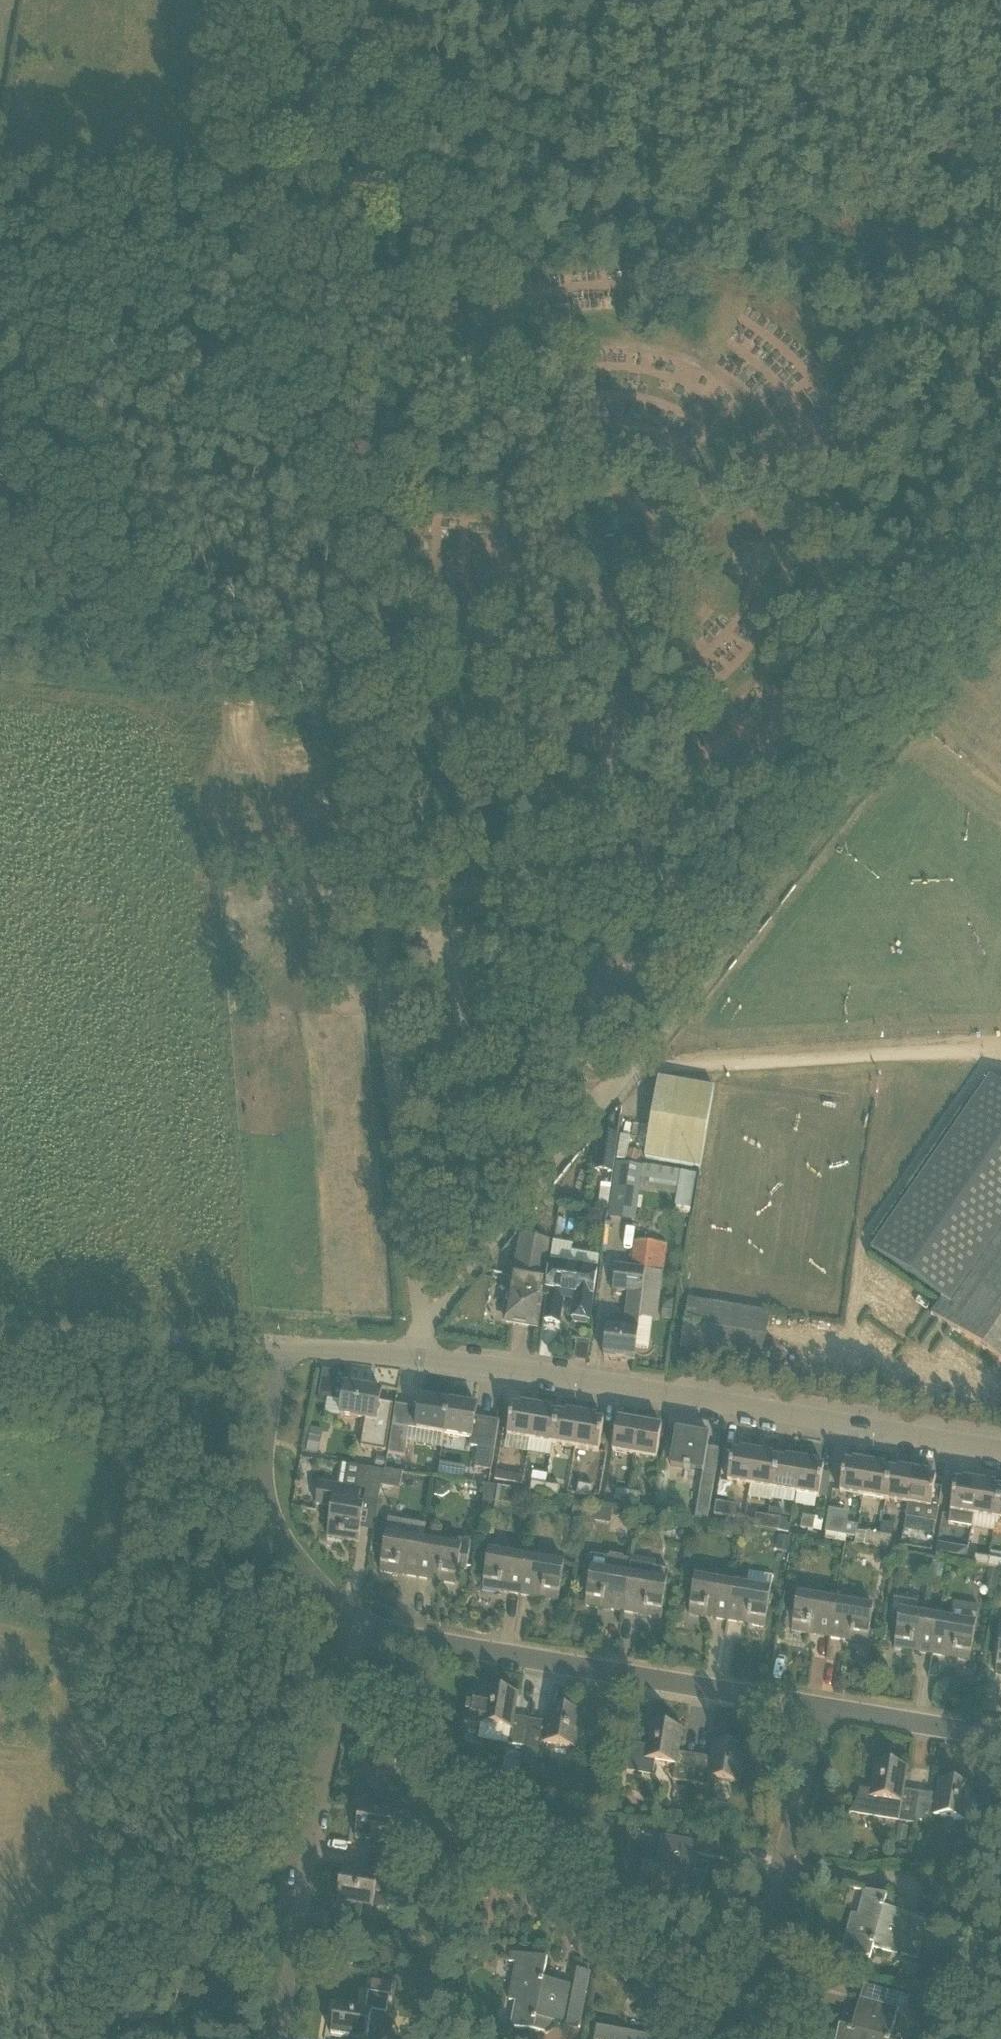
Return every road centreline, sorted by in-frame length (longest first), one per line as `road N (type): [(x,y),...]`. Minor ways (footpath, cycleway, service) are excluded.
road 1 (residential): [(1000,1451),(420,1356)]
road 2 (residential): [(420,1356),(424,1327),(717,967)]
road 3 (track): [(1000,596),(966,634),(915,723),(717,967)]
road 4 (residential): [(823,1707),(369,1631)]
road 5 (residential): [(277,2038),(337,1688),(369,1631)]
road 6 (residential): [(735,2038),(823,1707)]
road 7 (residential): [(369,1631),(294,1552),(273,1508),(266,1464),(275,1357)]
road 8 (unclassified): [(275,1357),(235,1340),(0,1329)]
road 9 (residential): [(1000,1737),(823,1707)]
road 10 (residential): [(420,1356),(313,1347),(275,1357)]

